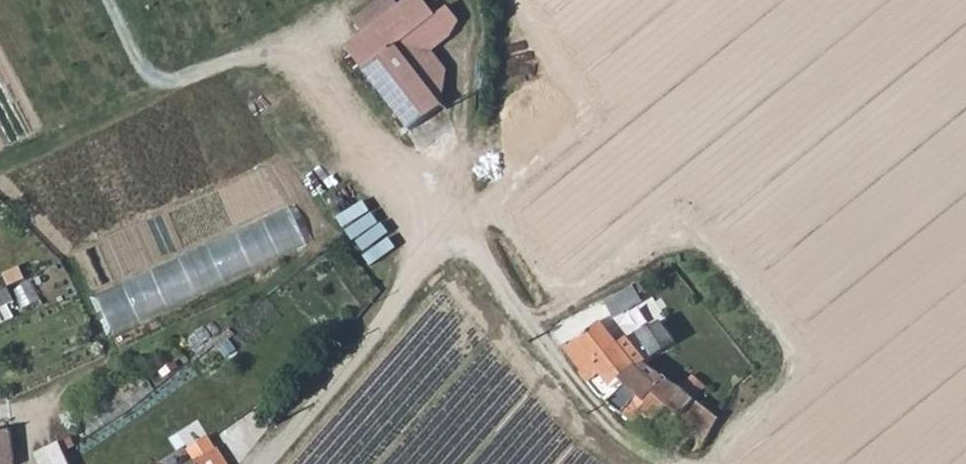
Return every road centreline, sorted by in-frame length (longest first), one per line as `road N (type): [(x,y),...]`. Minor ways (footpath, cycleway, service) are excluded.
road 1 (unclassified): [(270,463),(458,233)]

